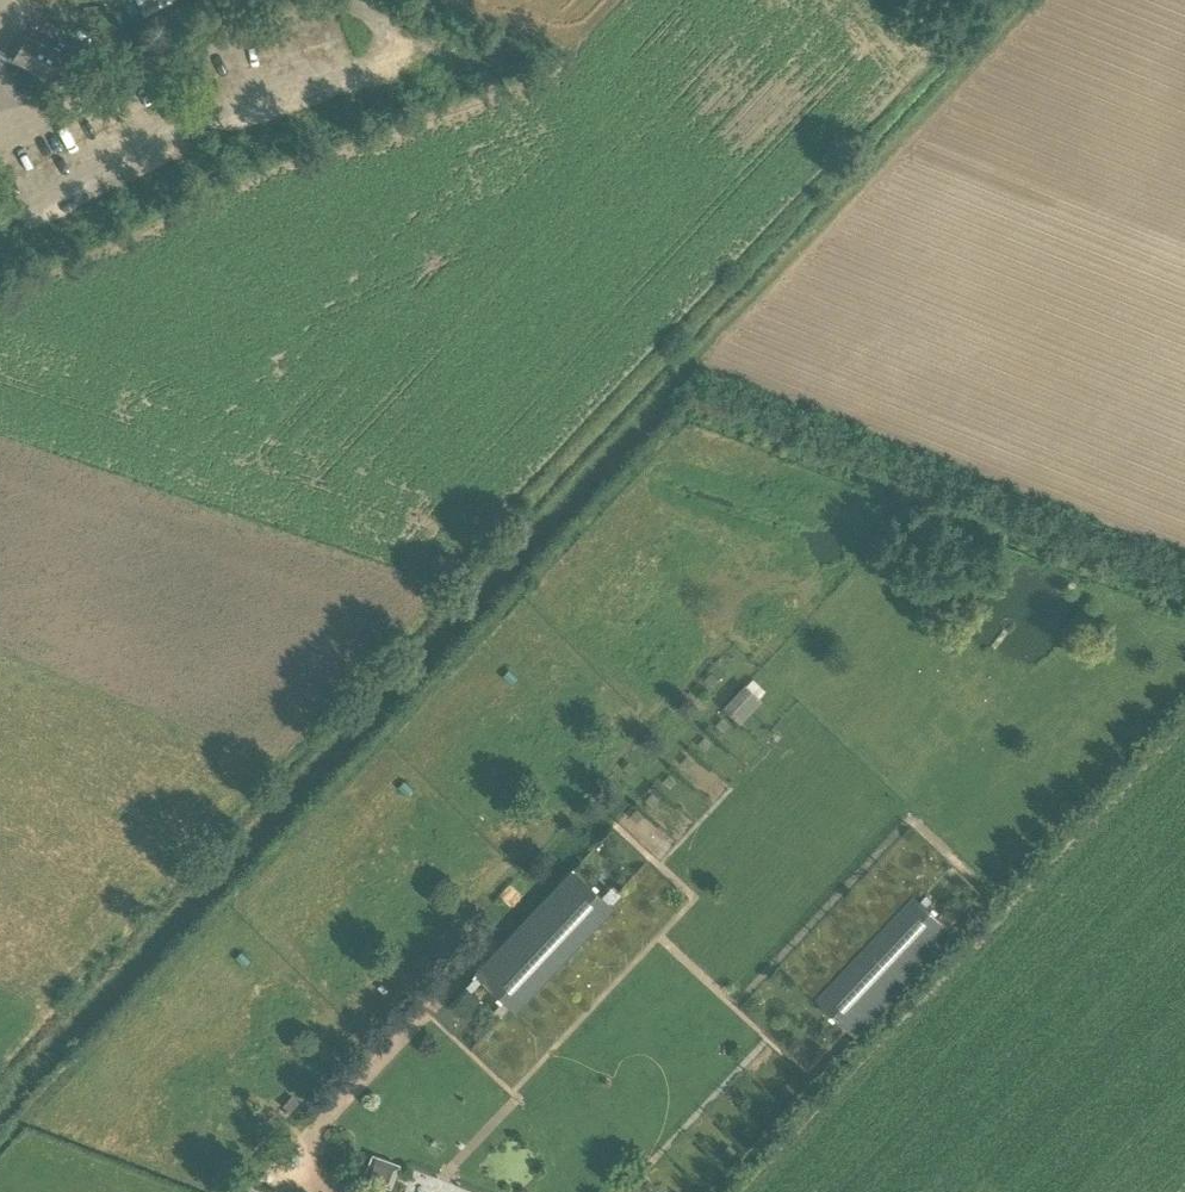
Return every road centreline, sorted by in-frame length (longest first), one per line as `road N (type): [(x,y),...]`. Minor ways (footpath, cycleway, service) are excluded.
road 1 (unclassified): [(0,137),(336,0)]

